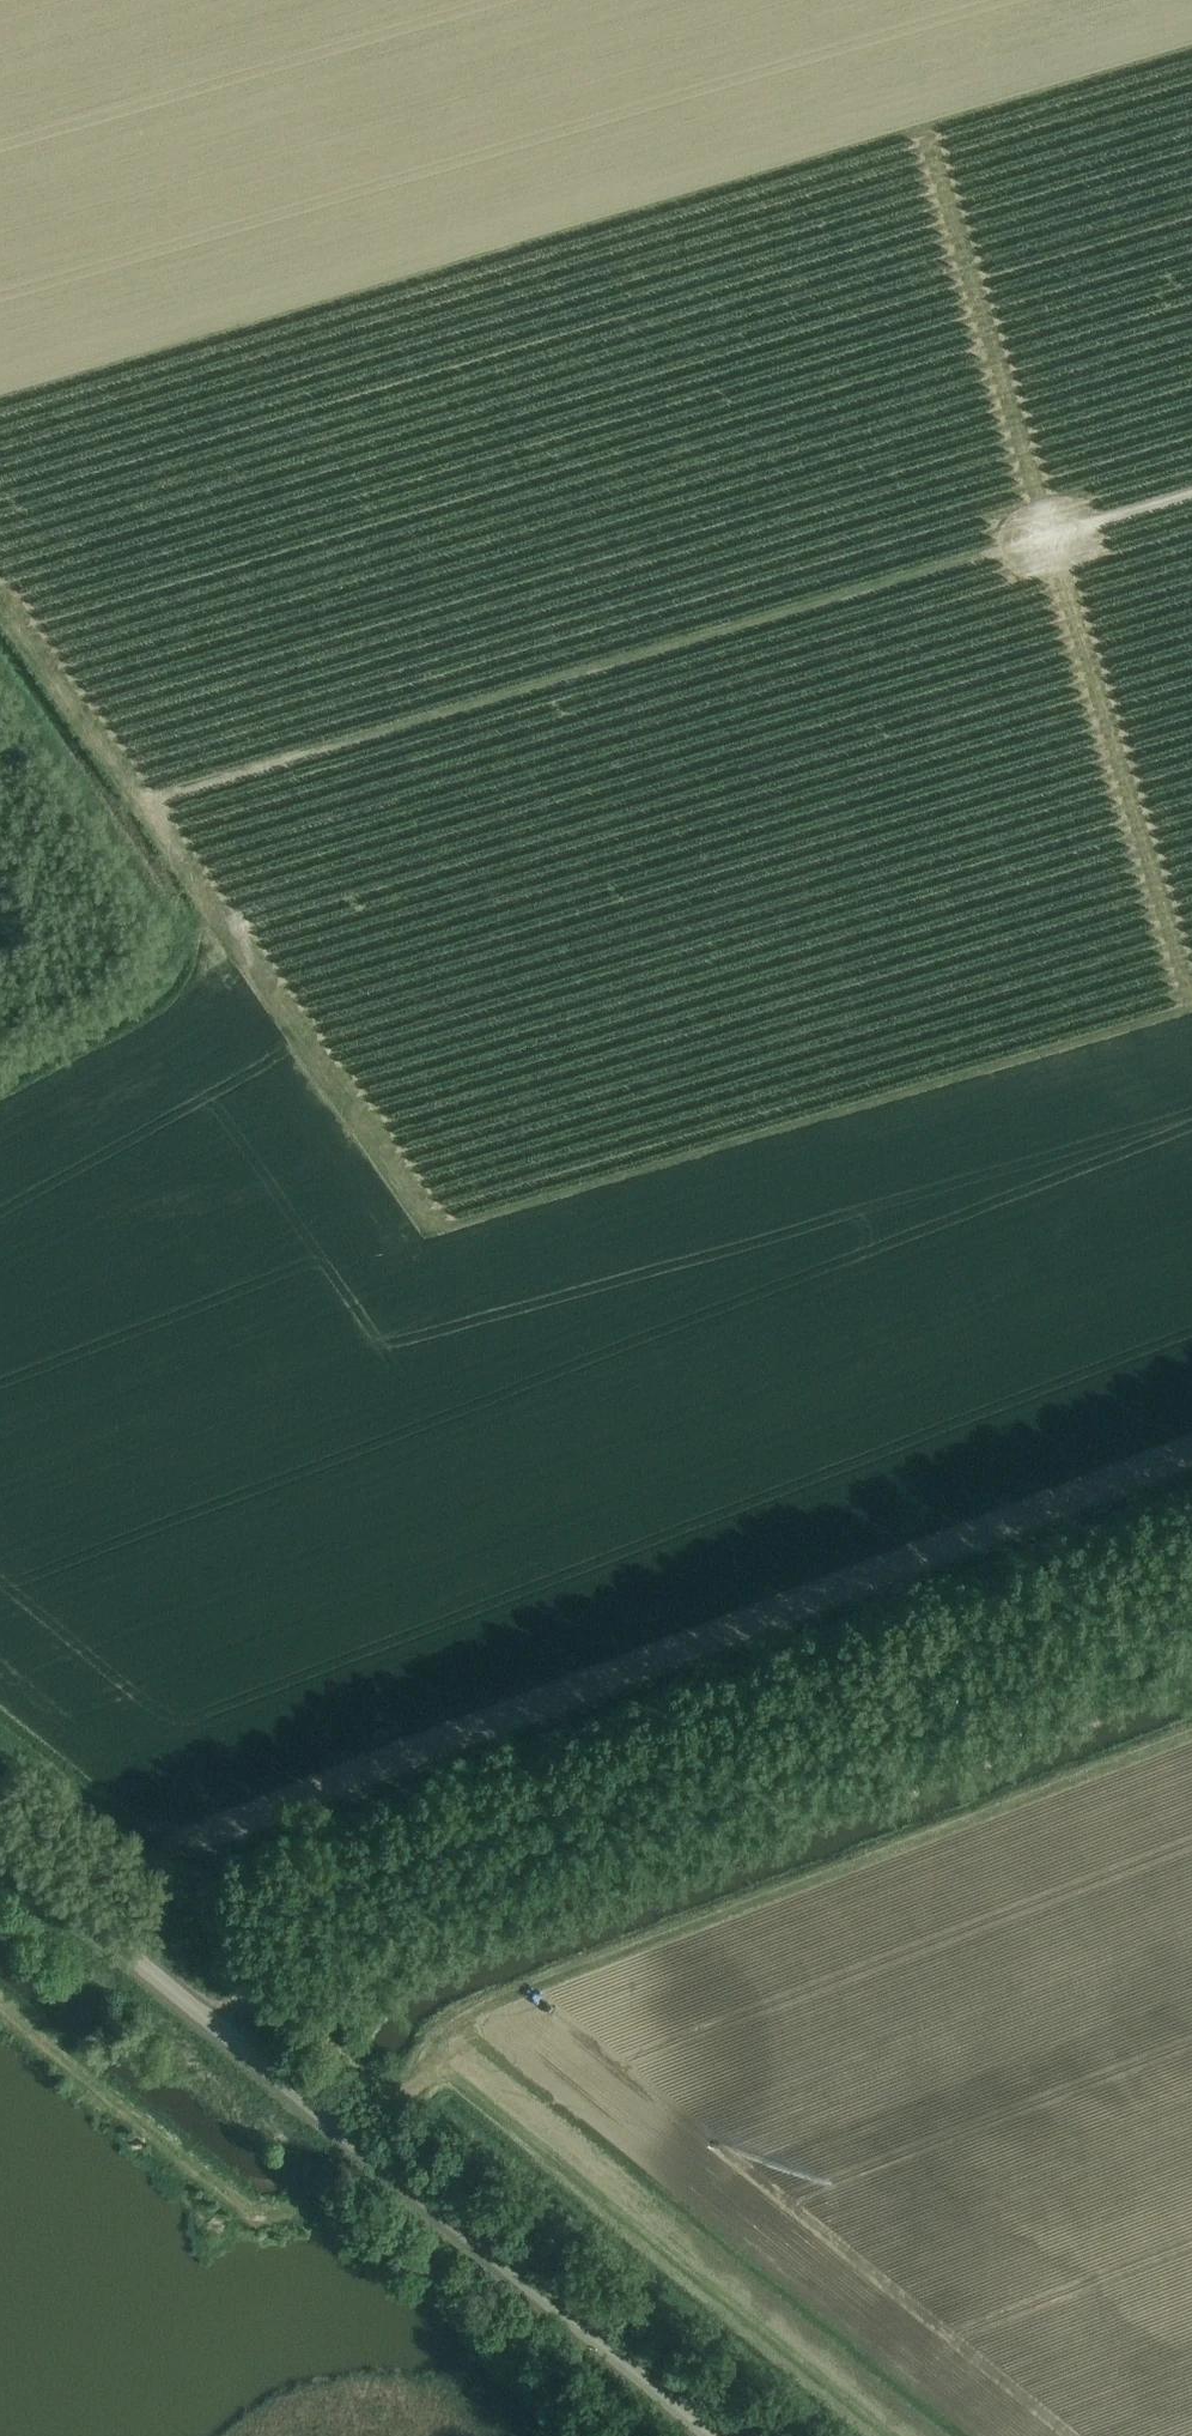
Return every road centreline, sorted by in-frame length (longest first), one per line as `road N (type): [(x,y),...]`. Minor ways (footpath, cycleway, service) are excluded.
road 1 (tertiary): [(714,2435),(0,1845)]

